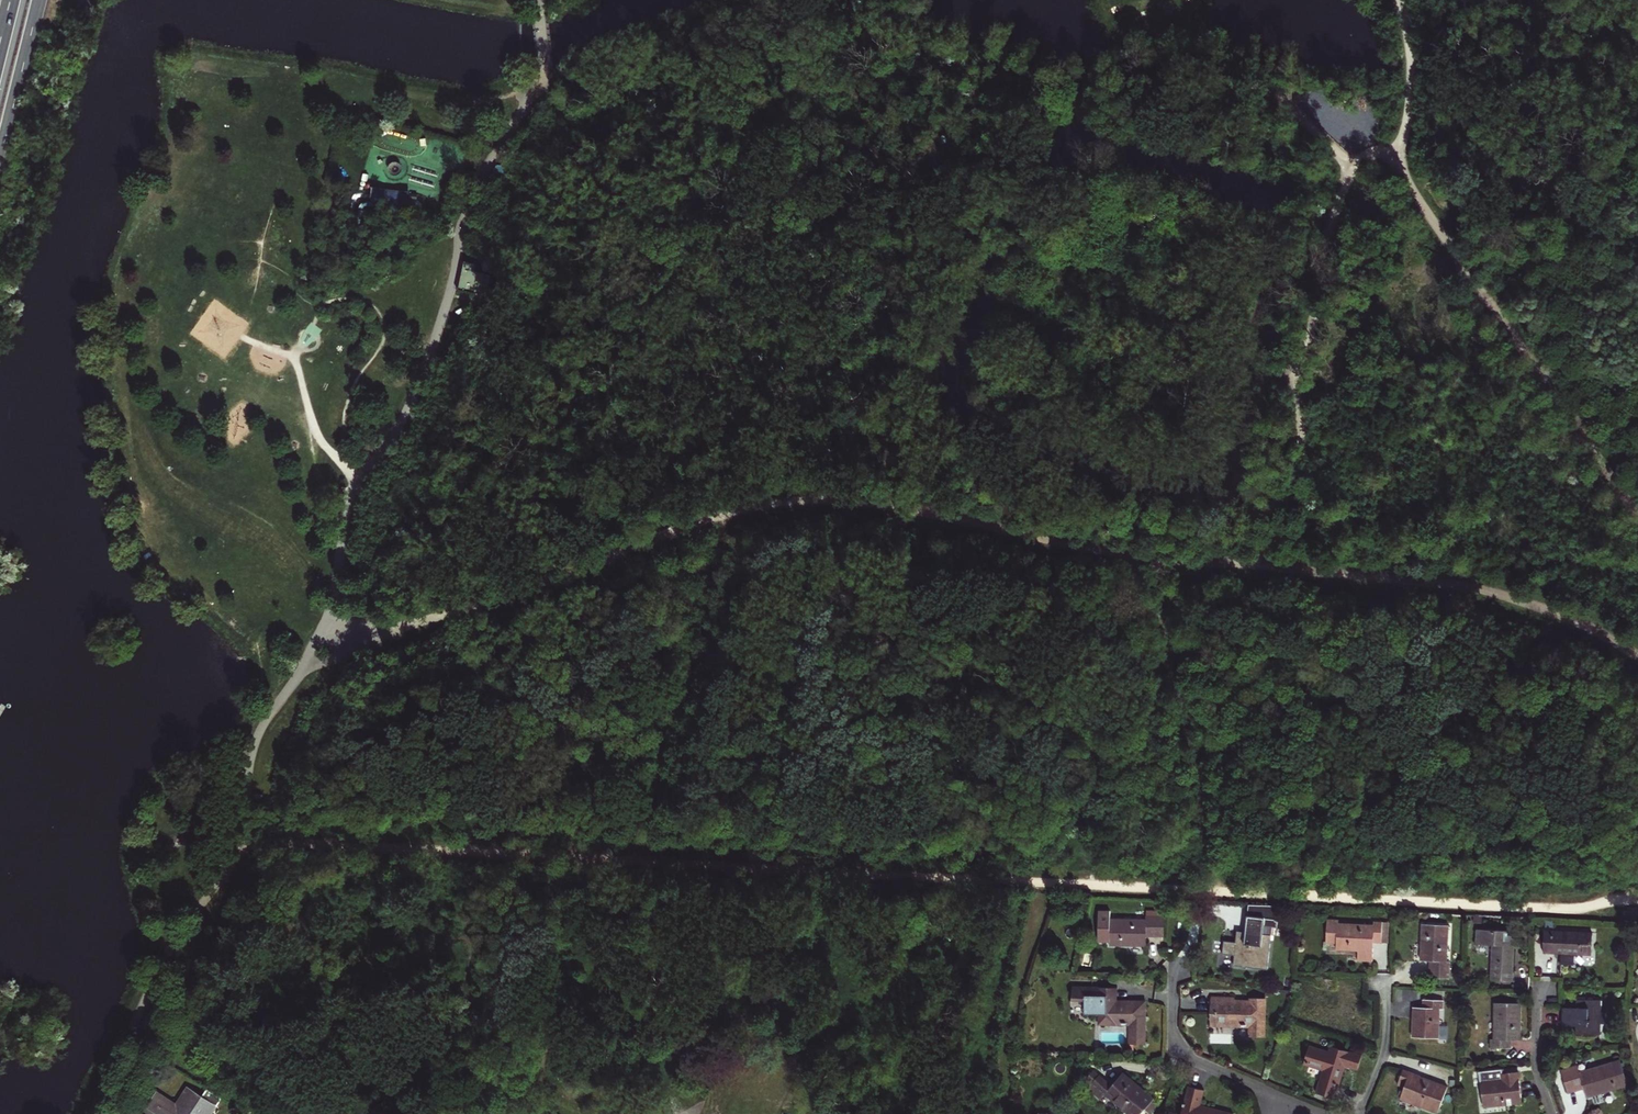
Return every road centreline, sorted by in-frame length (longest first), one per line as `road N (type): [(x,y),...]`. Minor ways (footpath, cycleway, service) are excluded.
road 1 (residential): [(1278,1099),(1184,1054),(1172,1025),(1178,968)]
road 2 (secondary): [(0,161),(40,0)]
road 3 (residential): [(1361,1113),(1384,1052),(1381,987)]
road 4 (residential): [(1552,1113),(1537,1066),(1541,992)]

